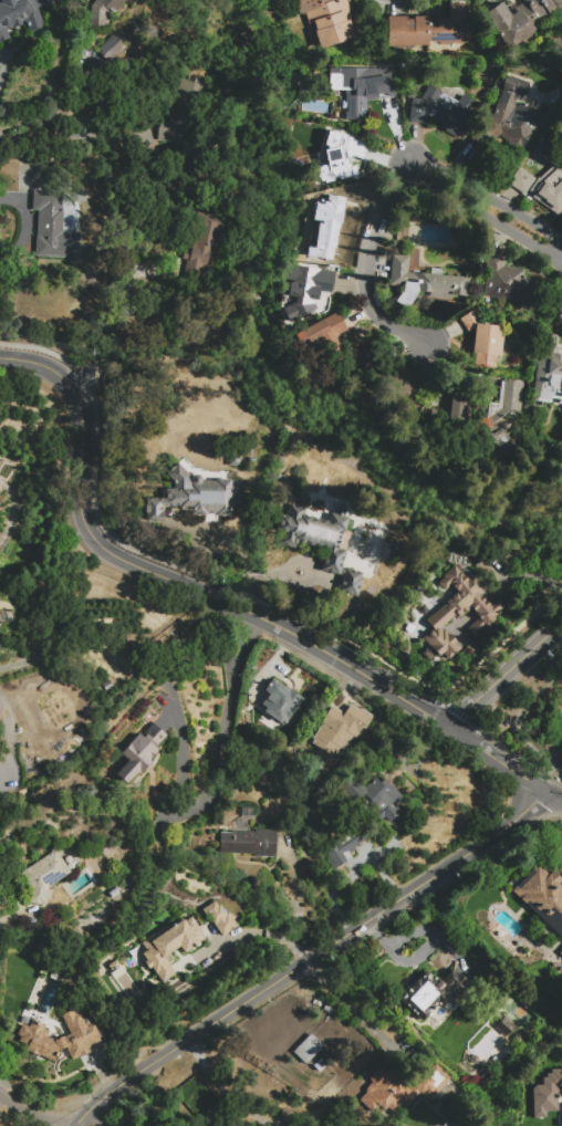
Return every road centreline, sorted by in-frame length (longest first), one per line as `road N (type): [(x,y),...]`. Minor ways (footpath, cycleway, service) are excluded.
road 1 (tertiary): [(446,722),(358,669),(94,541),(77,483),(82,410),(67,382),(38,362),(0,358)]
road 2 (residential): [(62,1125),(553,793)]
road 3 (residential): [(427,342),(389,325),(368,284),(377,204),(410,156)]
road 4 (tertiary): [(561,620),(446,722)]
road 5 (residential): [(436,175),(561,263)]
road 6 (residential): [(561,240),(478,187),(436,175)]
road 7 (residential): [(561,801),(446,722)]

